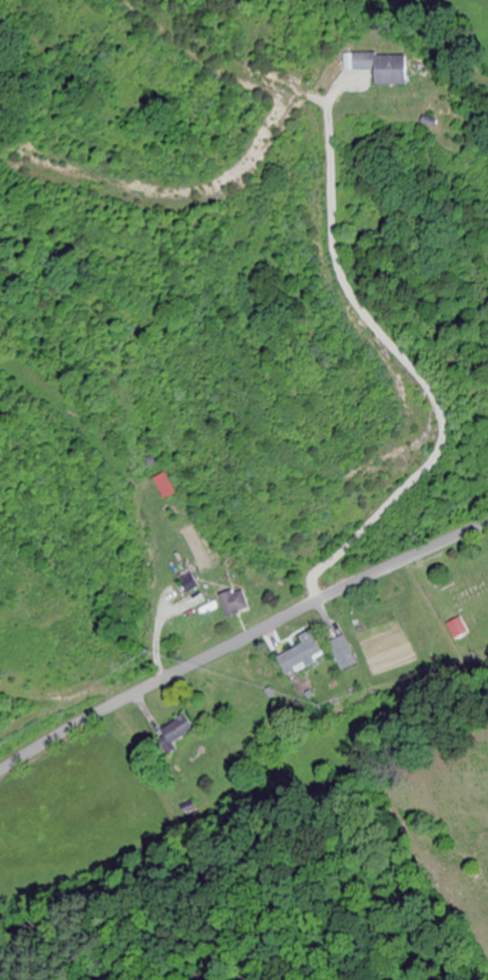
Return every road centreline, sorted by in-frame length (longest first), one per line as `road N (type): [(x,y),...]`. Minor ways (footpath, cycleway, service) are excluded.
road 1 (residential): [(0,771),(109,708),(487,522)]

